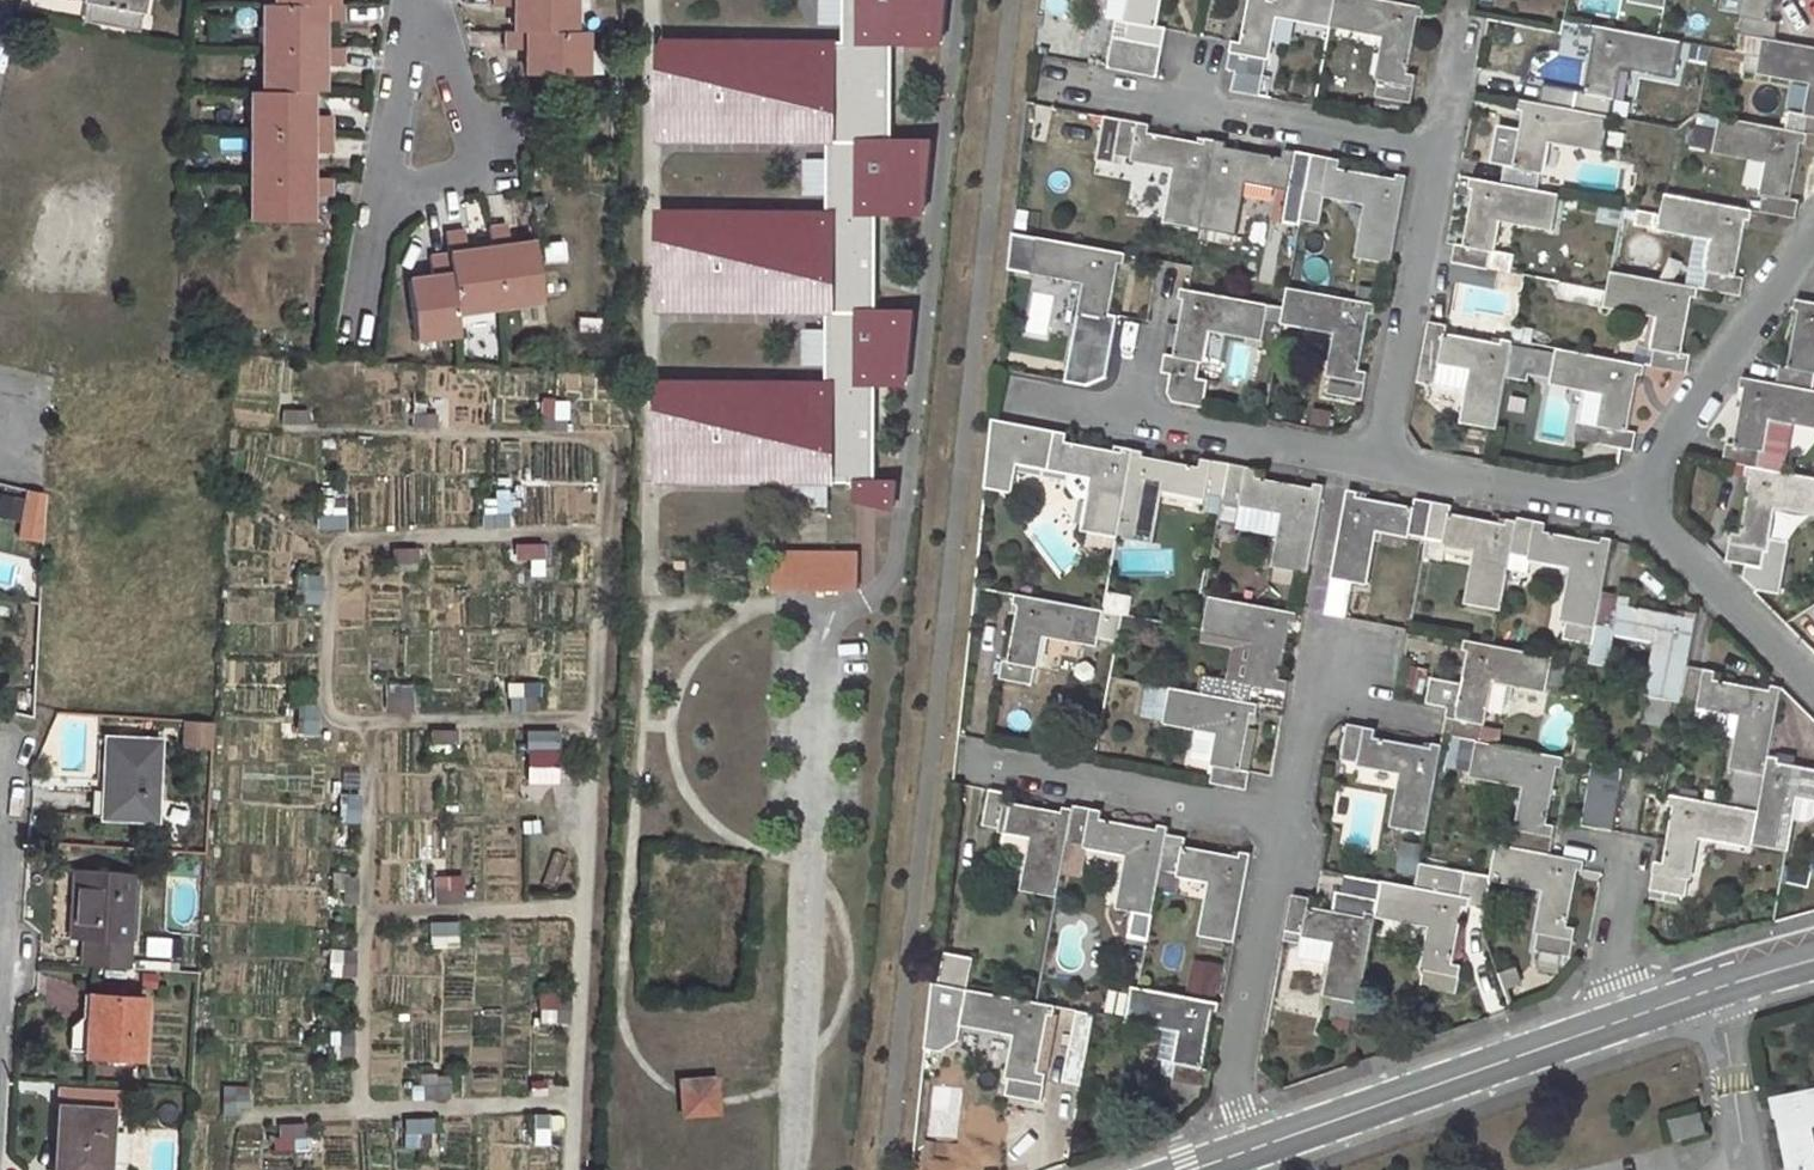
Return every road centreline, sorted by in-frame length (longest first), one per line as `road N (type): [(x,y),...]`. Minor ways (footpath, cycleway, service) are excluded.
road 1 (track): [(1011,0),(887,1169)]
road 2 (residential): [(1251,1147),(1632,1013)]
road 3 (residential): [(1041,80),(1438,147)]
road 4 (residential): [(1005,395),(1383,467)]
road 5 (residential): [(1813,214),(1662,441),(1641,479),(1646,504)]
road 6 (residential): [(1251,1147),(1231,1076),(1284,822)]
road 7 (residential): [(964,756),(1284,822)]
road 8 (residential): [(1438,147),(1383,467)]
road 9 (residential): [(1383,467),(1609,505),(1646,504)]
road 10 (residential): [(380,182),(446,179),(468,161),(475,133),(428,0)]
road 11 (residential): [(1646,504),(1813,681)]
road 12 (residential): [(1284,822),(1322,633)]
road 13 (residential): [(1705,988),(1744,1169)]
road 14 (residential): [(406,0),(380,182)]
road 15 (residential): [(1628,850),(1615,971),(1632,1013)]
road 16 (residential): [(1461,9),(1438,147)]
road 17 (residential): [(380,182),(360,305)]

